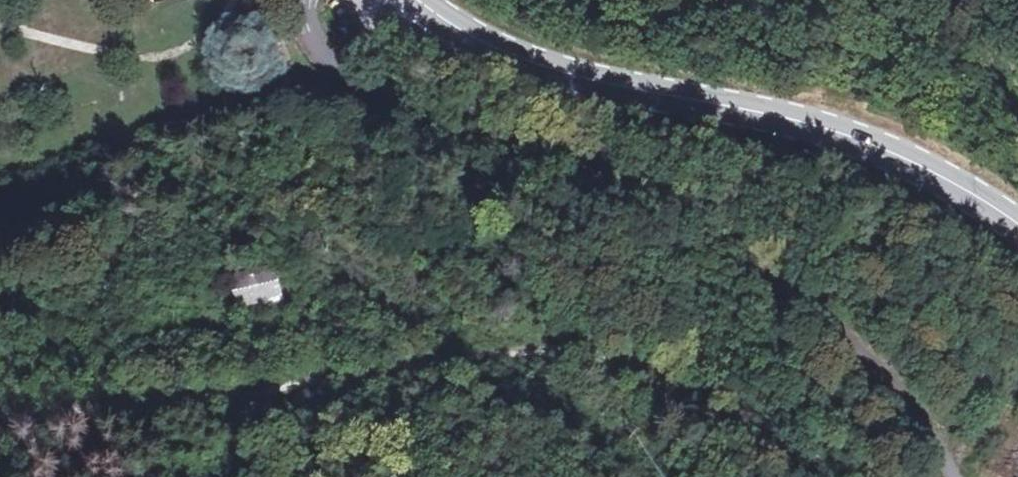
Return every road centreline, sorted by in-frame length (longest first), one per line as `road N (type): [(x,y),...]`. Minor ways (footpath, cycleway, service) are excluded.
road 1 (track): [(0,414),(56,414),(613,349),(660,364),(858,476)]
road 2 (unclassified): [(301,0),(309,42),(339,82),(794,319),(866,375),(945,476)]
road 3 (secondary): [(410,0),(494,54),(604,87),(802,125),(903,161),(1017,225)]

